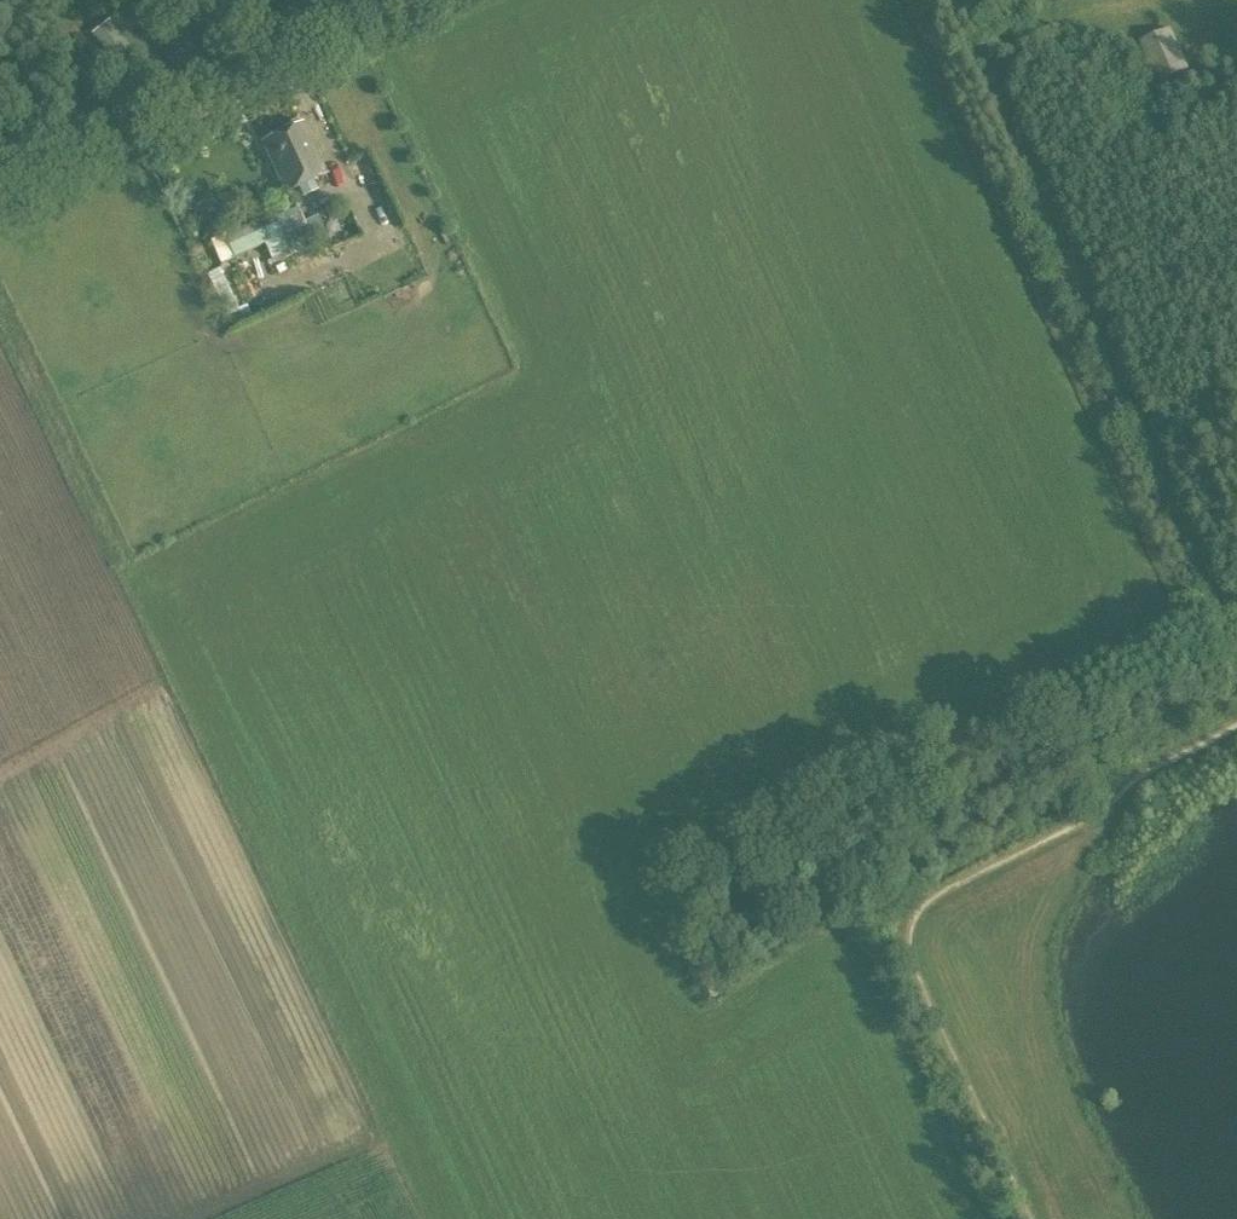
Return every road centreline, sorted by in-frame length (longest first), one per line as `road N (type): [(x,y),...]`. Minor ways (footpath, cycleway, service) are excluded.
road 1 (unclassified): [(0,191),(414,0)]

